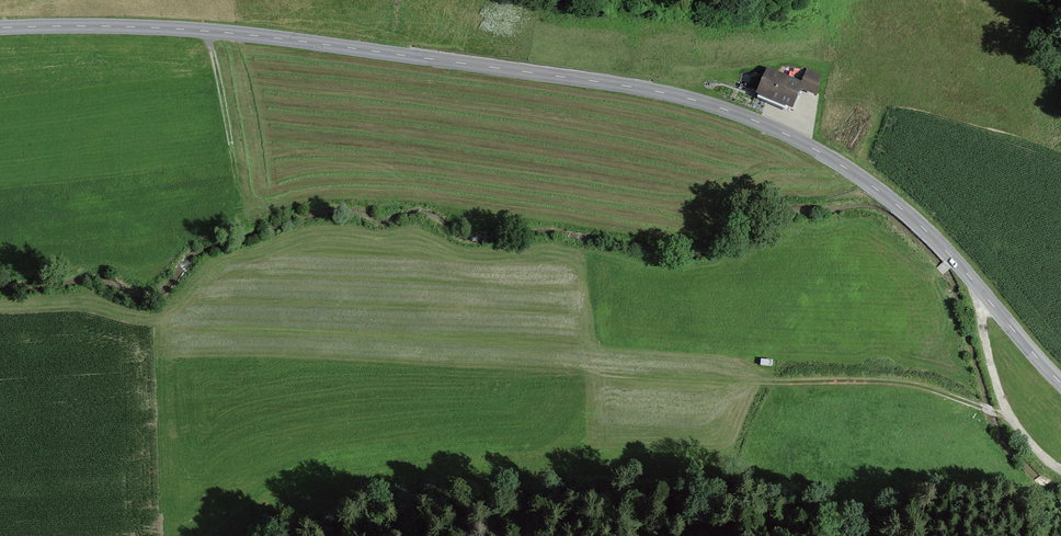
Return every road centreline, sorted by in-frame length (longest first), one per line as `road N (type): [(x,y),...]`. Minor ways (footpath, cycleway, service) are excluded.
road 1 (tertiary): [(0,28),(259,36),(631,87),(719,107),(803,143),(882,193),(950,254),(1060,383)]
road 2 (track): [(1008,414),(909,384),(769,382)]
road 3 (track): [(1058,468),(1034,486),(967,481),(914,488),(886,535)]
road 4 (track): [(1058,468),(1008,414),(983,331),(987,298)]
road 5 (track): [(207,31),(239,185)]

